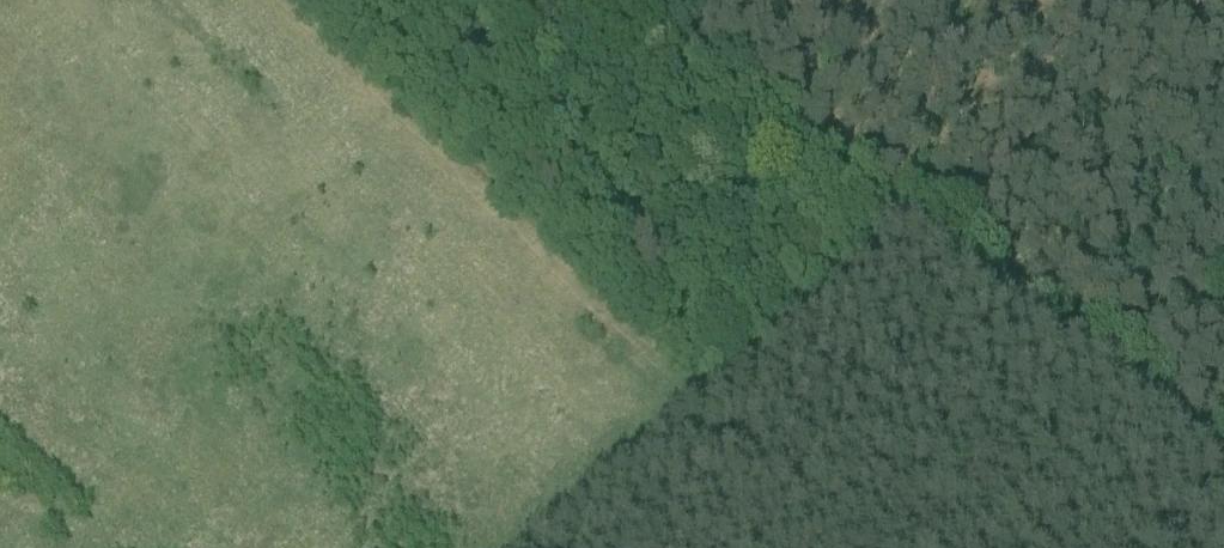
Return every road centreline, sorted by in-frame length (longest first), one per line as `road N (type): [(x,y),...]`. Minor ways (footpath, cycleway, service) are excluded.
road 1 (track): [(600,0),(1223,469)]

